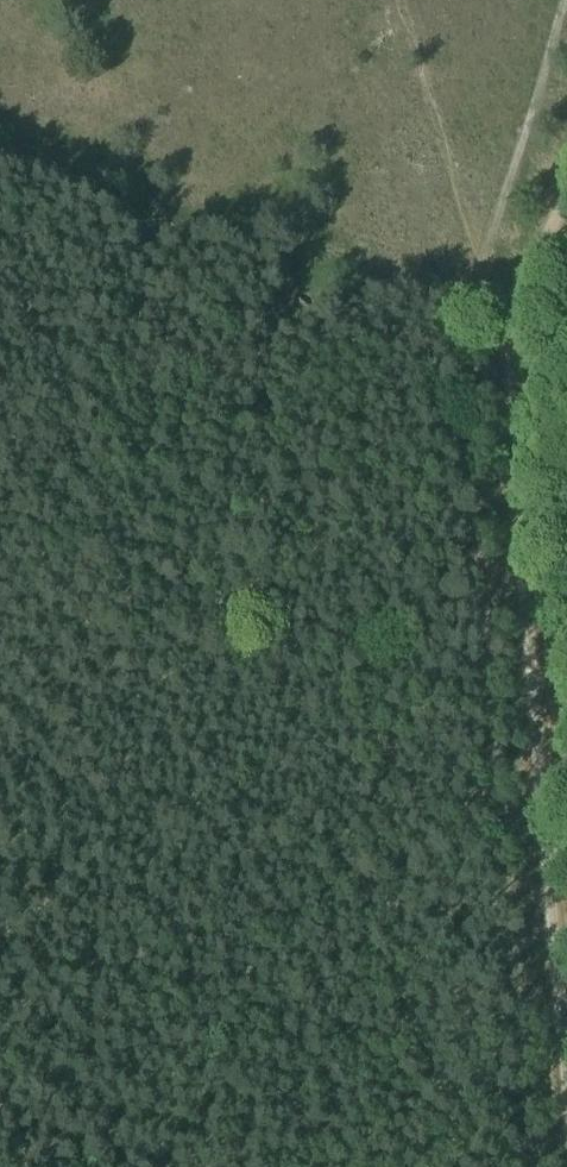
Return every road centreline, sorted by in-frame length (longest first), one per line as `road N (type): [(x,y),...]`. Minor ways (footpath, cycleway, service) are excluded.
road 1 (track): [(566,1023),(507,355),(566,217)]

